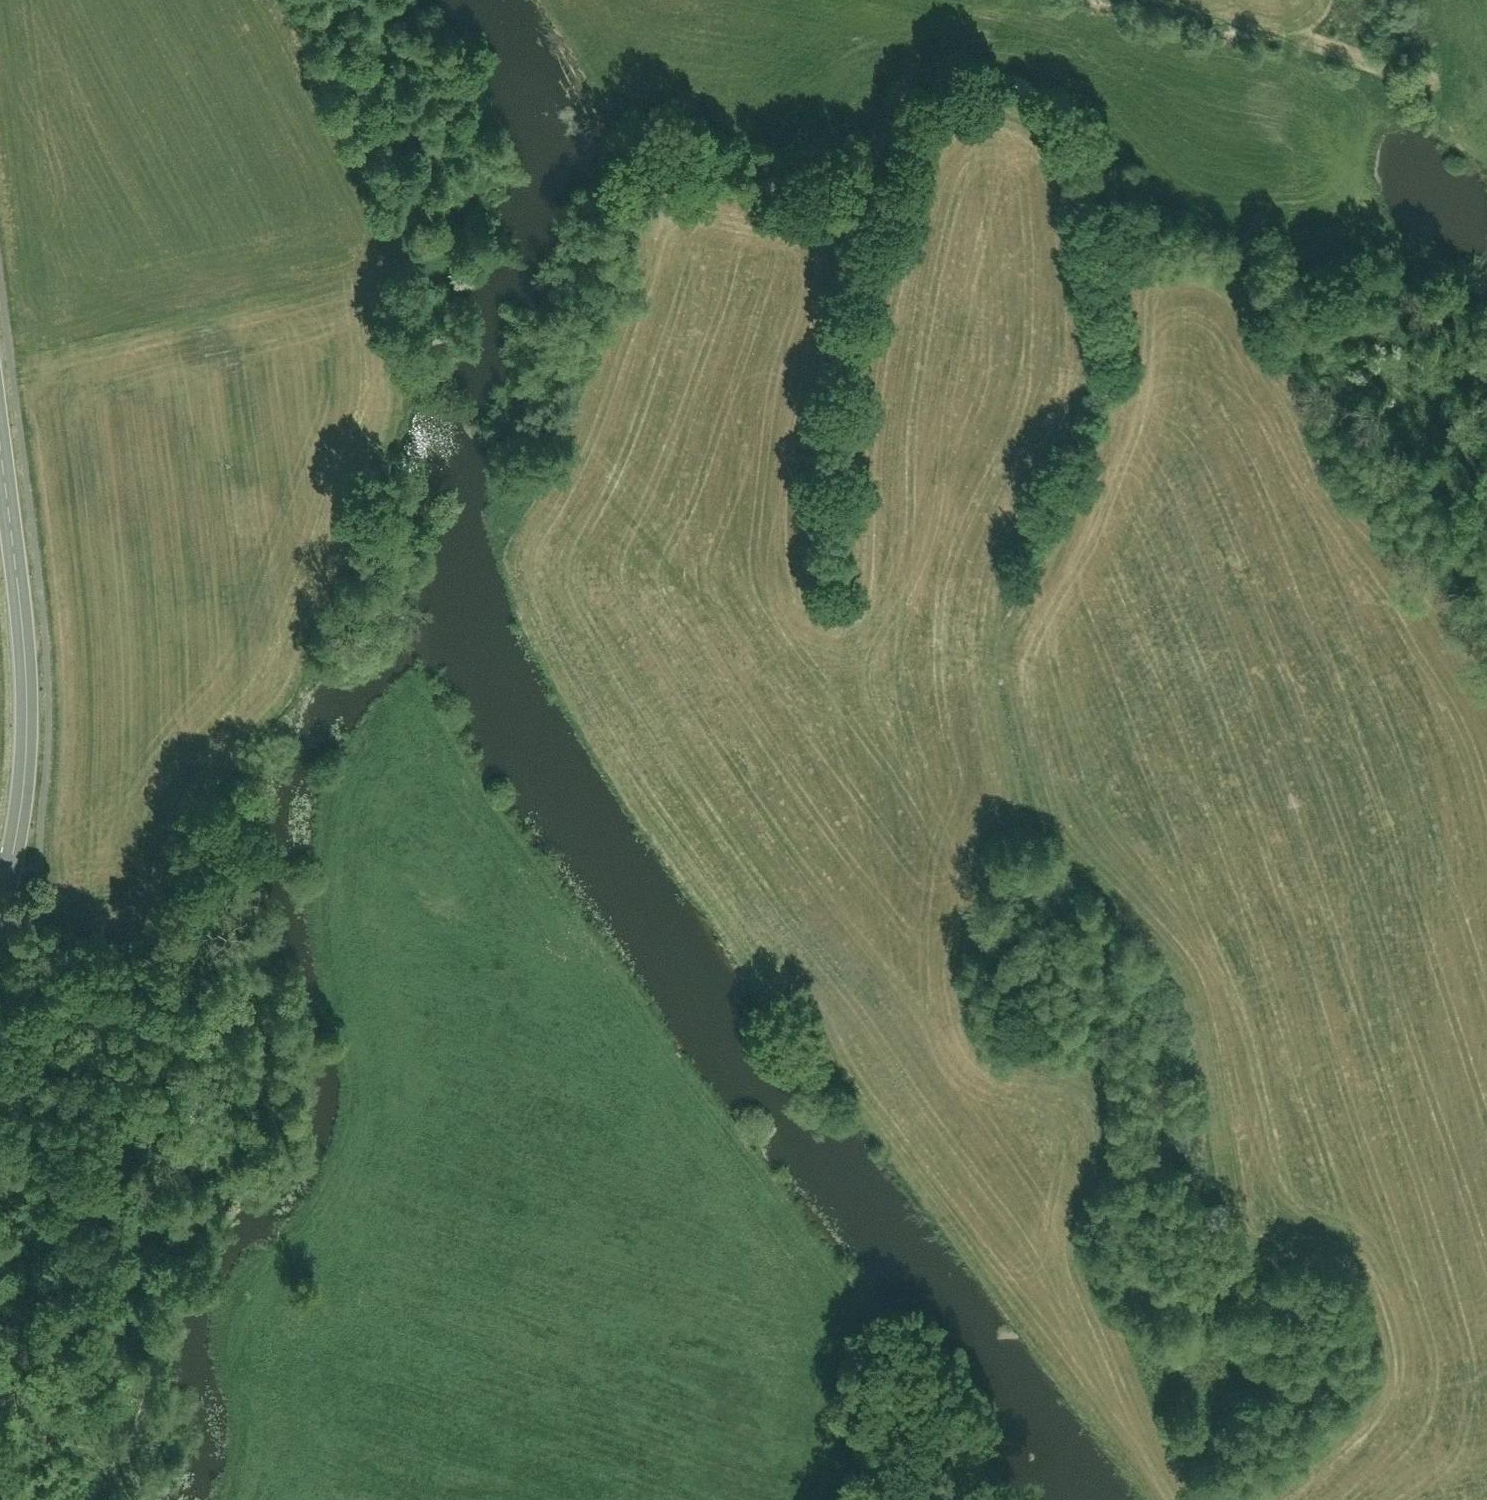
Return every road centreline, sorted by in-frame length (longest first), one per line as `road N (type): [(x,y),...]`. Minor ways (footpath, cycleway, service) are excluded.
road 1 (tertiary): [(12,869),(27,737),(0,478)]

